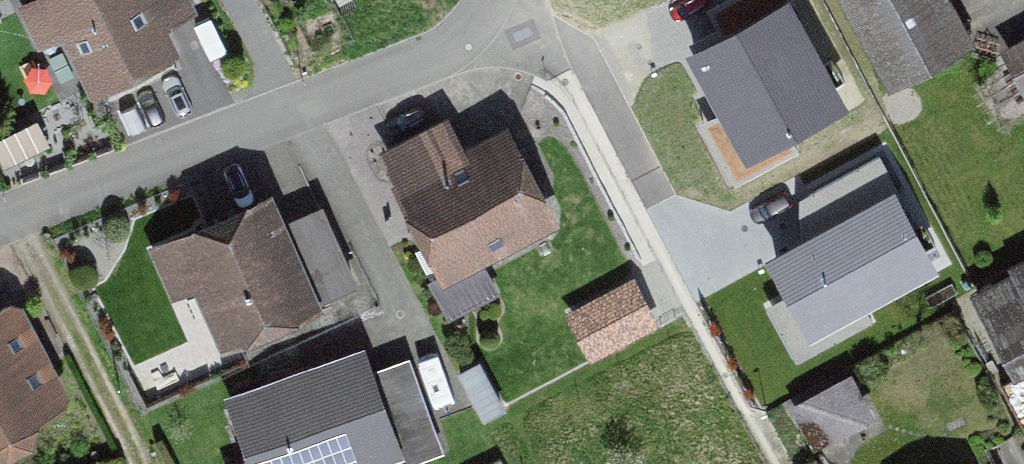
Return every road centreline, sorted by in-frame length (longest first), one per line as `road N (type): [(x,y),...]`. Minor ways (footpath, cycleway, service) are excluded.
road 1 (residential): [(488,0),(460,38),(416,65),(0,219)]

